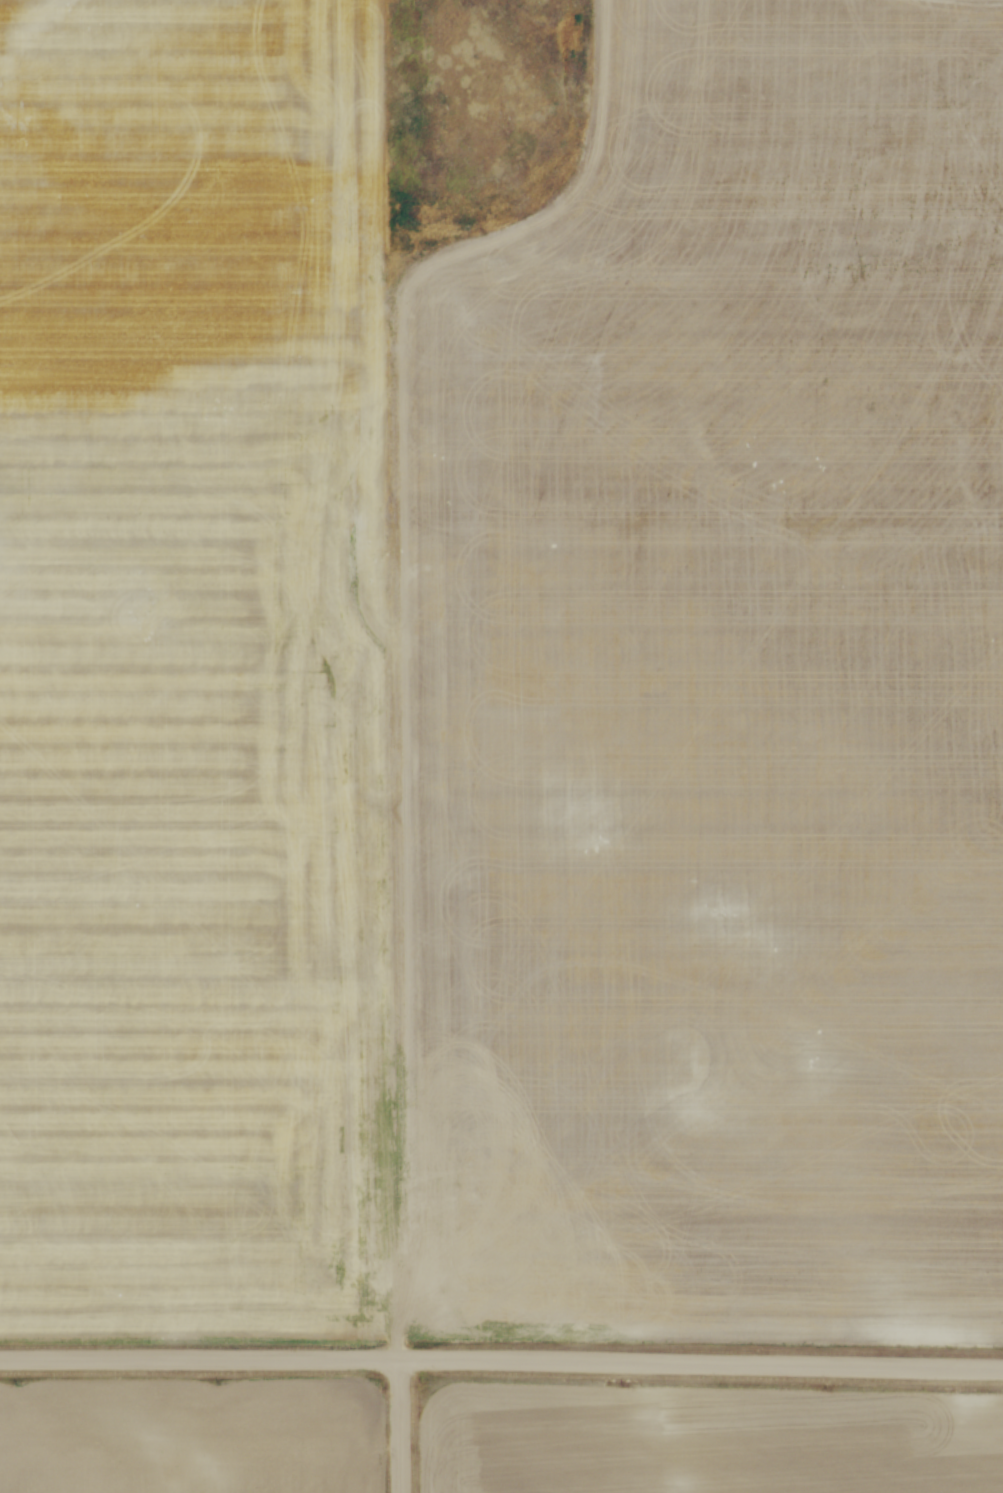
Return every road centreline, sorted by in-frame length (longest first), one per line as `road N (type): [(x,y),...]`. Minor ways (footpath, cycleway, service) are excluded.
road 1 (residential): [(0,1360),(1002,1371)]
road 2 (residential): [(398,1360),(399,1492)]

